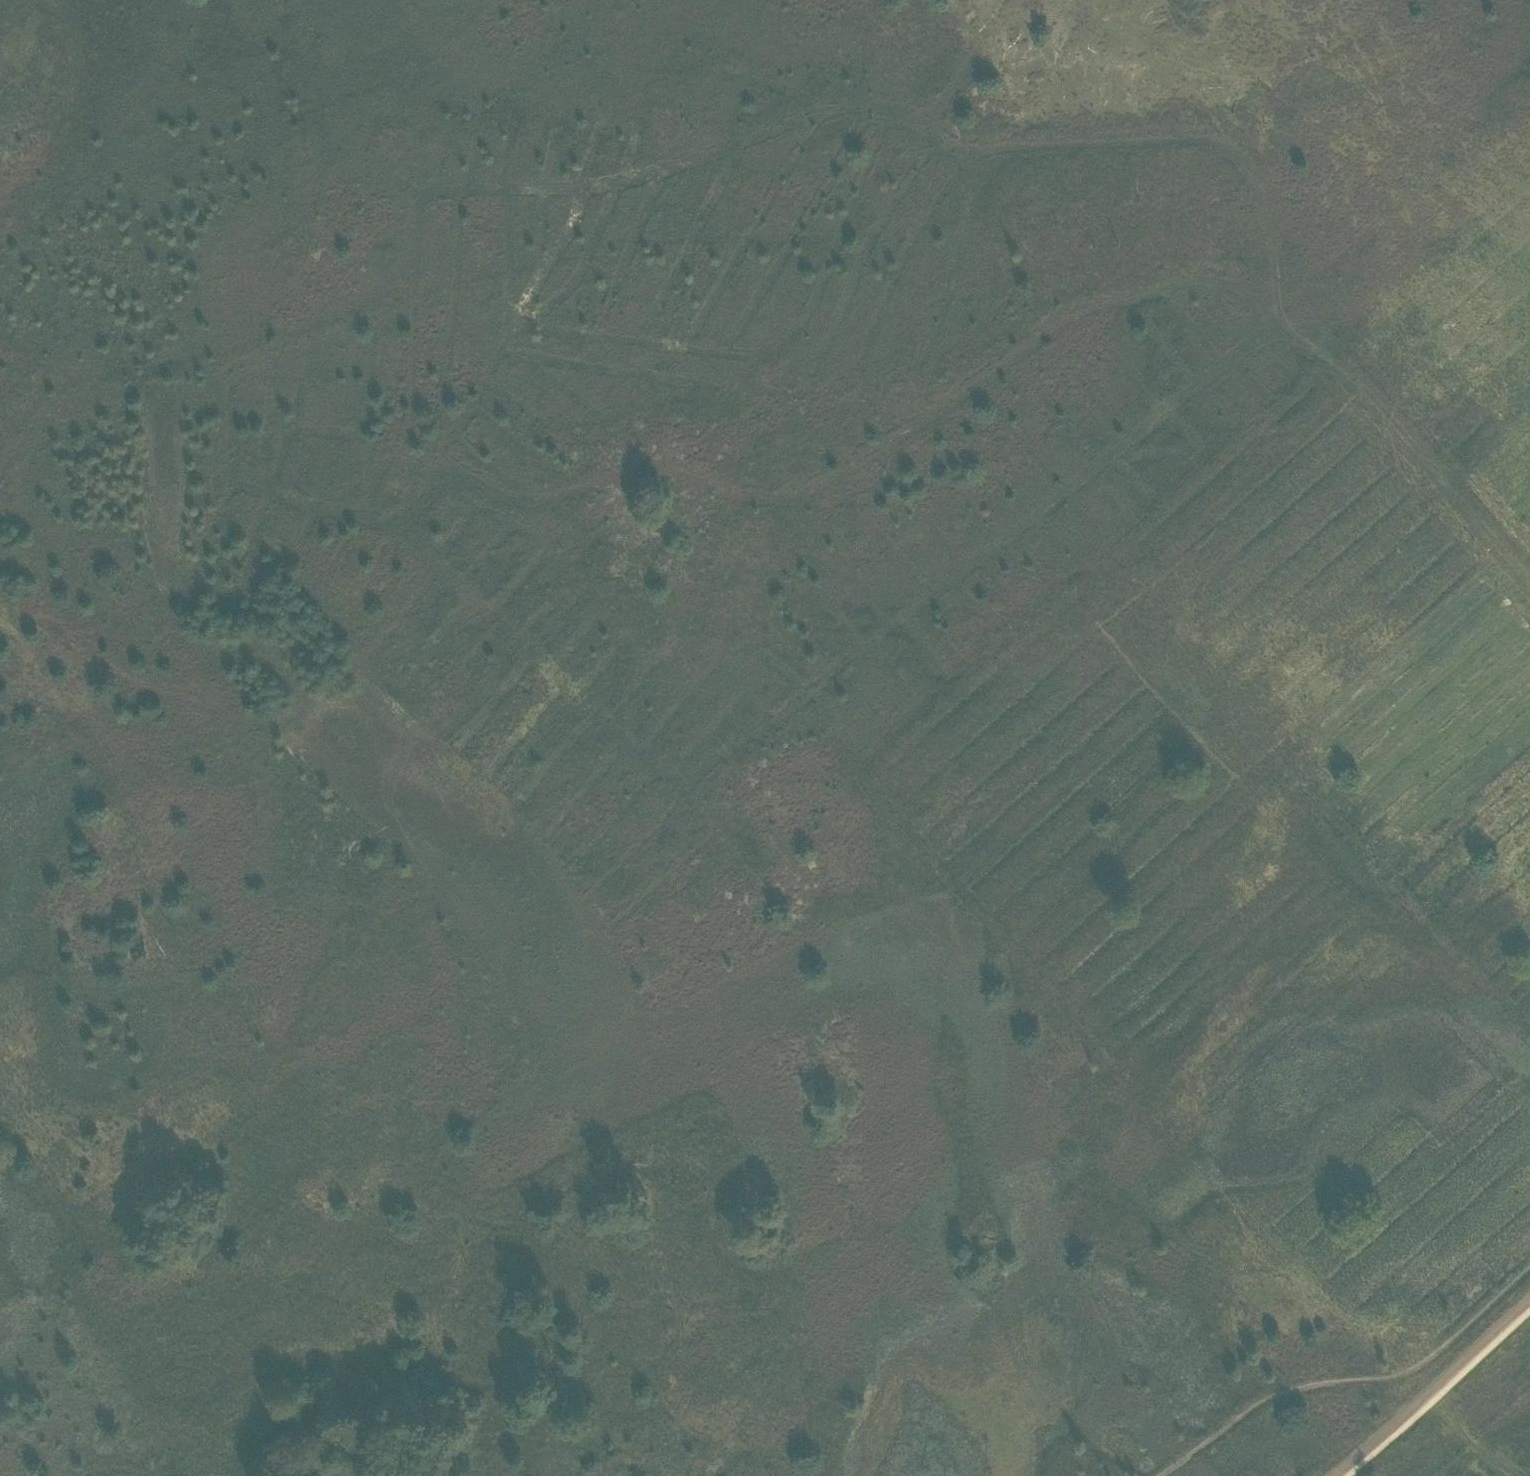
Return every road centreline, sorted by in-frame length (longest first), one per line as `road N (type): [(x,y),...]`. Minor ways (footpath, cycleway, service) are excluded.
road 1 (track): [(1332,1475),(1529,1299)]

